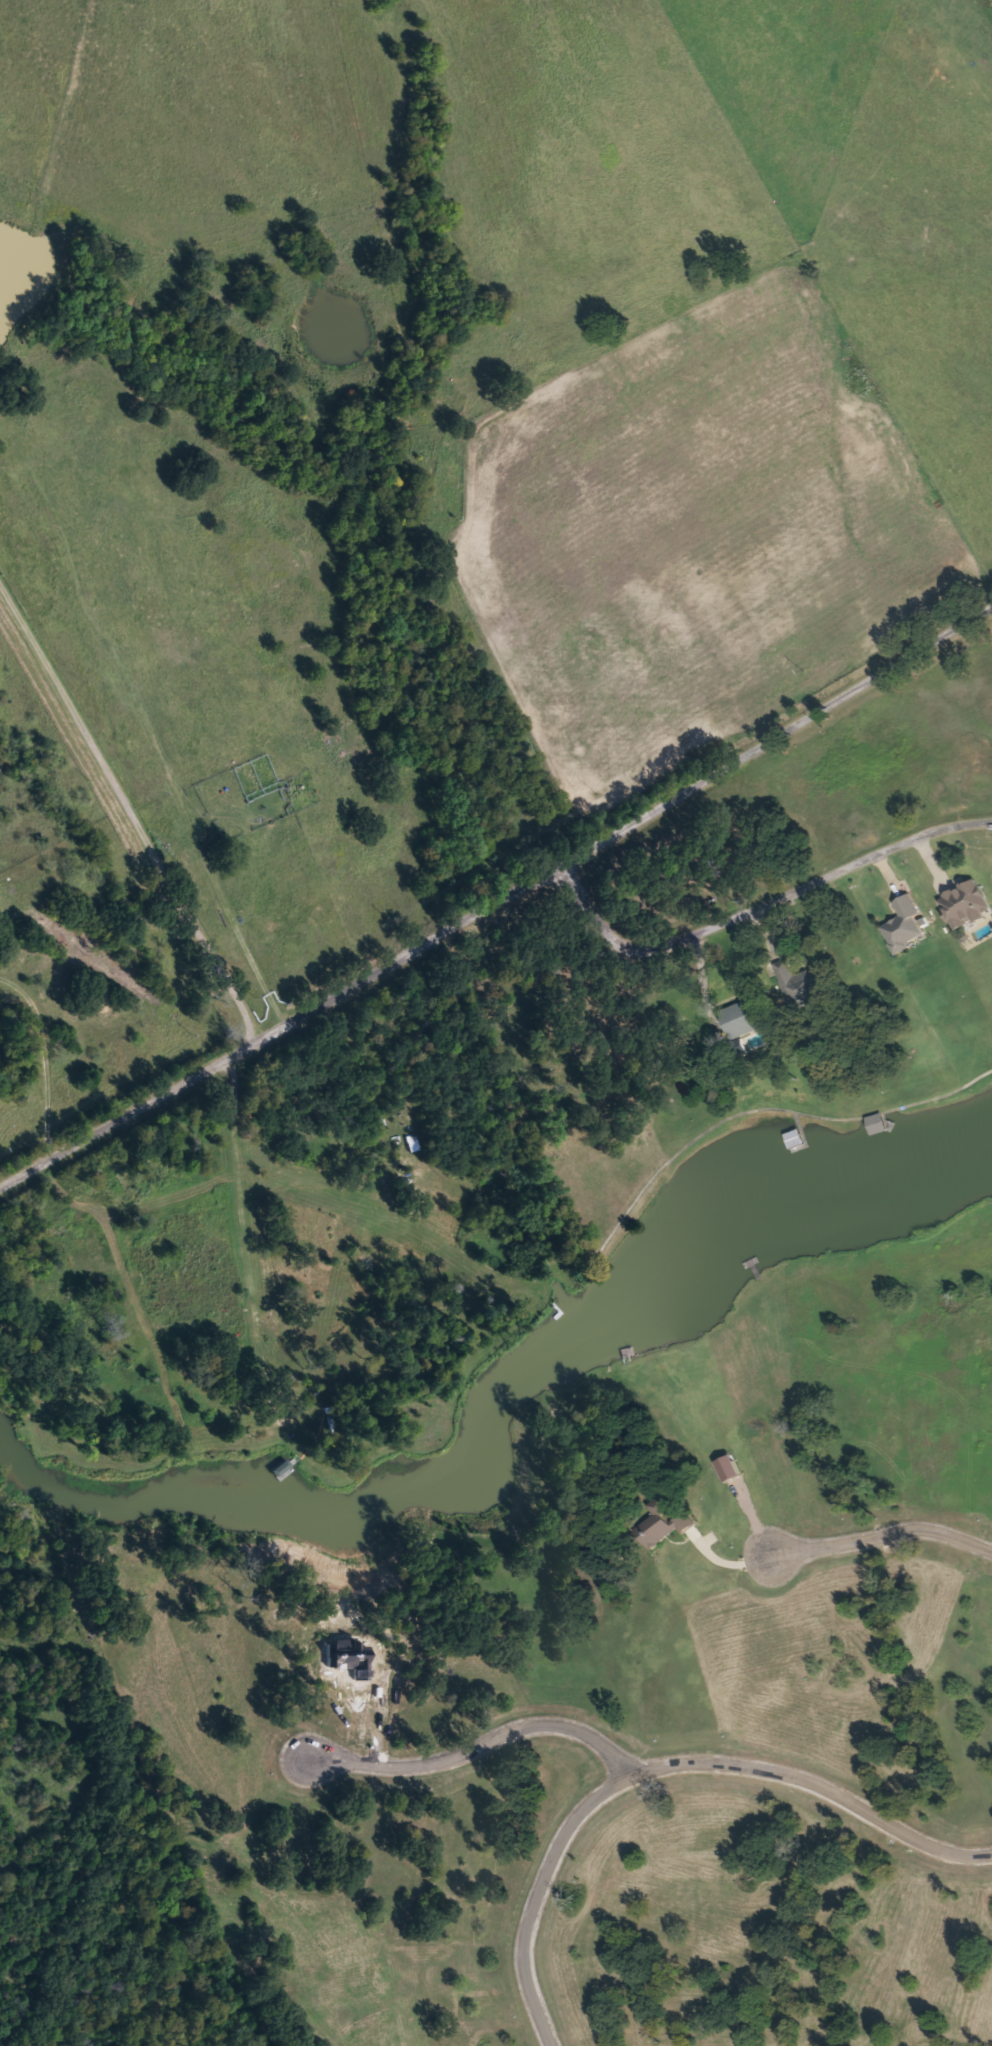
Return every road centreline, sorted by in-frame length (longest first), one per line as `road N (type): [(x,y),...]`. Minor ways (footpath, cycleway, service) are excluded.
road 1 (residential): [(991,606),(551,873),(0,1186)]
road 2 (residential): [(547,2045),(530,1999),(531,1908),(557,1845),(589,1804),(625,1777),(650,1768),(731,1765),(789,1772),(945,1852),(991,1853)]
road 3 (residential): [(645,951),(667,949),(925,833),(991,821)]
road 4 (residential): [(628,1776),(616,1754),(582,1731),(542,1724),(440,1762),(377,1769),(309,1760)]
road 5 (residential): [(991,1552),(927,1530),(766,1557)]
road 6 (track): [(991,94),(942,66),(913,29),(906,0)]
road 7 (residential): [(551,873),(576,882),(618,940),(645,951)]

